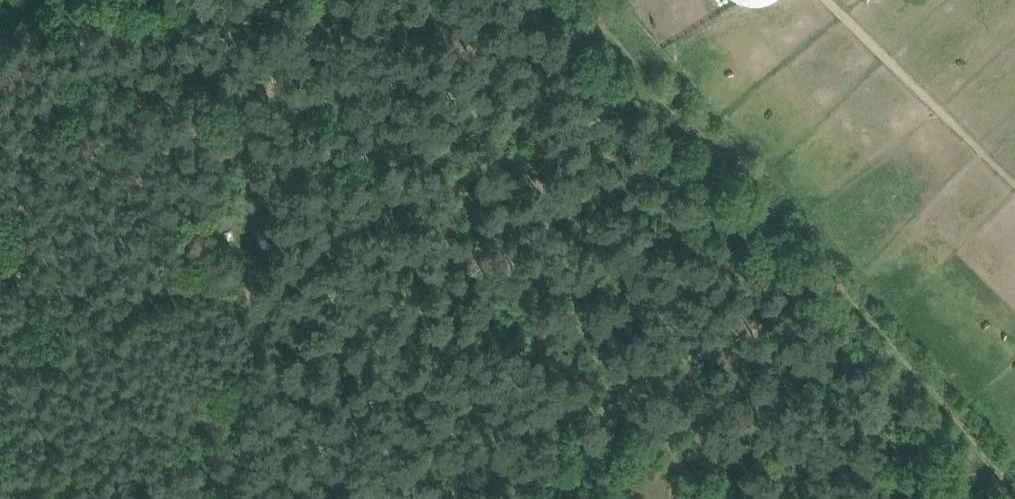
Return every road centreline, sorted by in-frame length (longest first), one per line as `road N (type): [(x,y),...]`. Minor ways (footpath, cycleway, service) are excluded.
road 1 (track): [(654,81),(1001,457)]
road 2 (track): [(266,498),(286,433),(278,380),(236,265)]
road 3 (track): [(839,498),(1001,457)]

